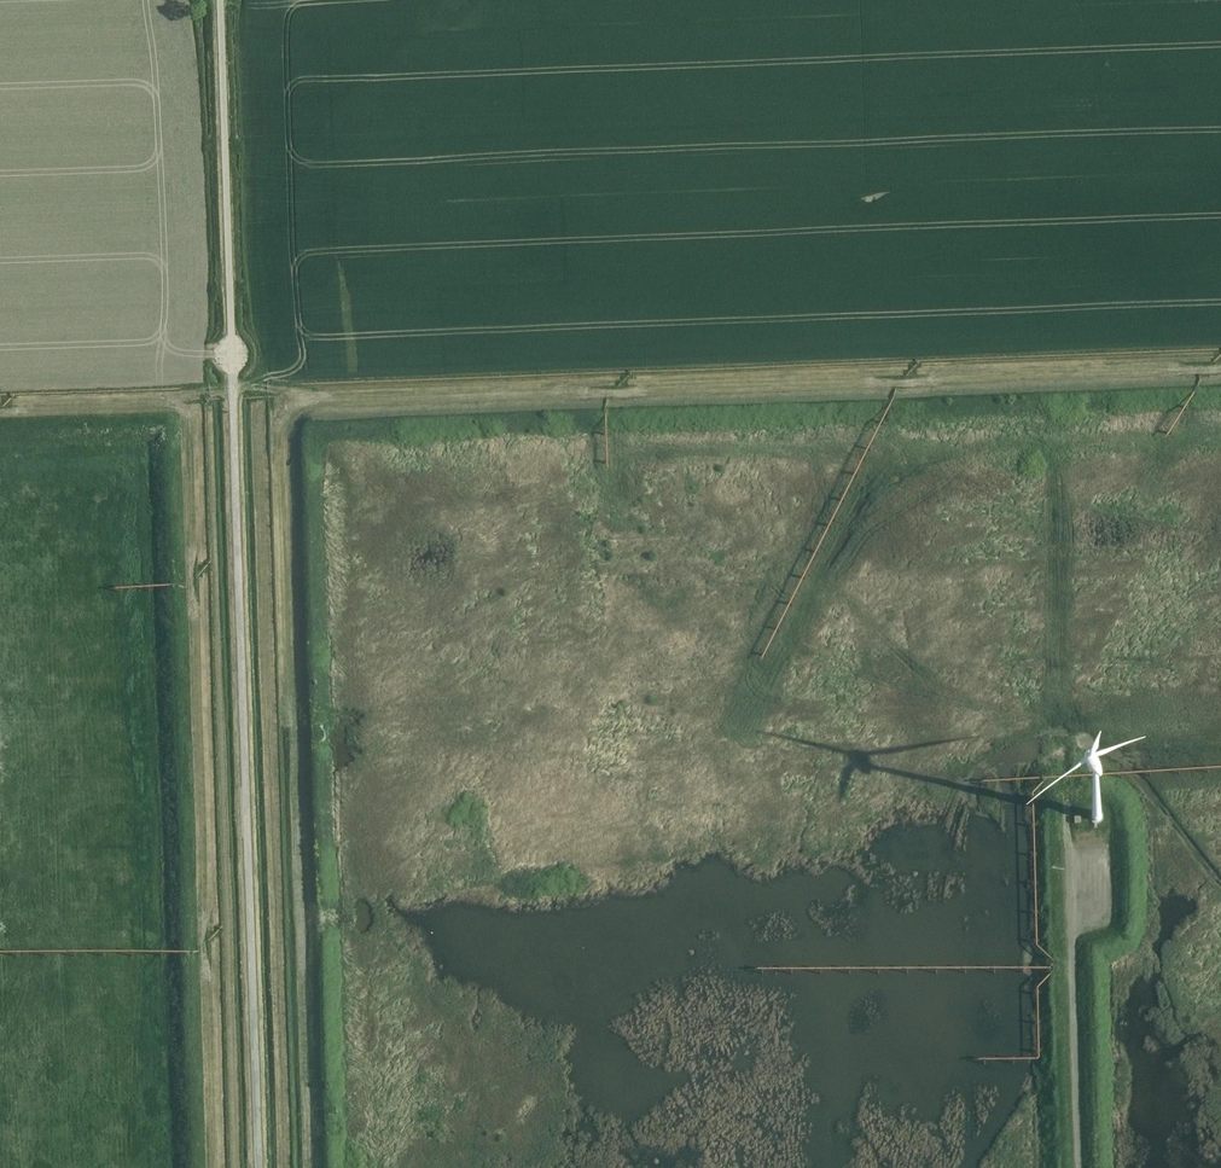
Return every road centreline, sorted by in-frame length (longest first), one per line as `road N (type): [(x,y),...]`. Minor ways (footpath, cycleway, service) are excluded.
road 1 (unclassified): [(262,1167),(222,0)]
road 2 (track): [(1074,1167),(1068,836)]

